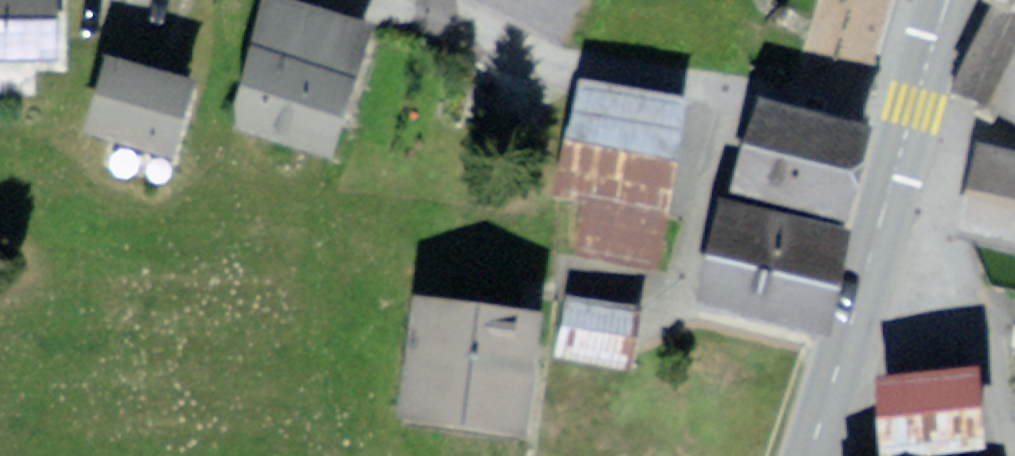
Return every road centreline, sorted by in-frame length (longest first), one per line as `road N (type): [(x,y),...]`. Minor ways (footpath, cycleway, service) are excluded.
road 1 (residential): [(903,122),(666,73),(438,4)]
road 2 (residential): [(1014,453),(977,277),(895,155)]
road 3 (primary): [(895,155),(812,455)]
road 4 (primary): [(942,0),(903,122)]

